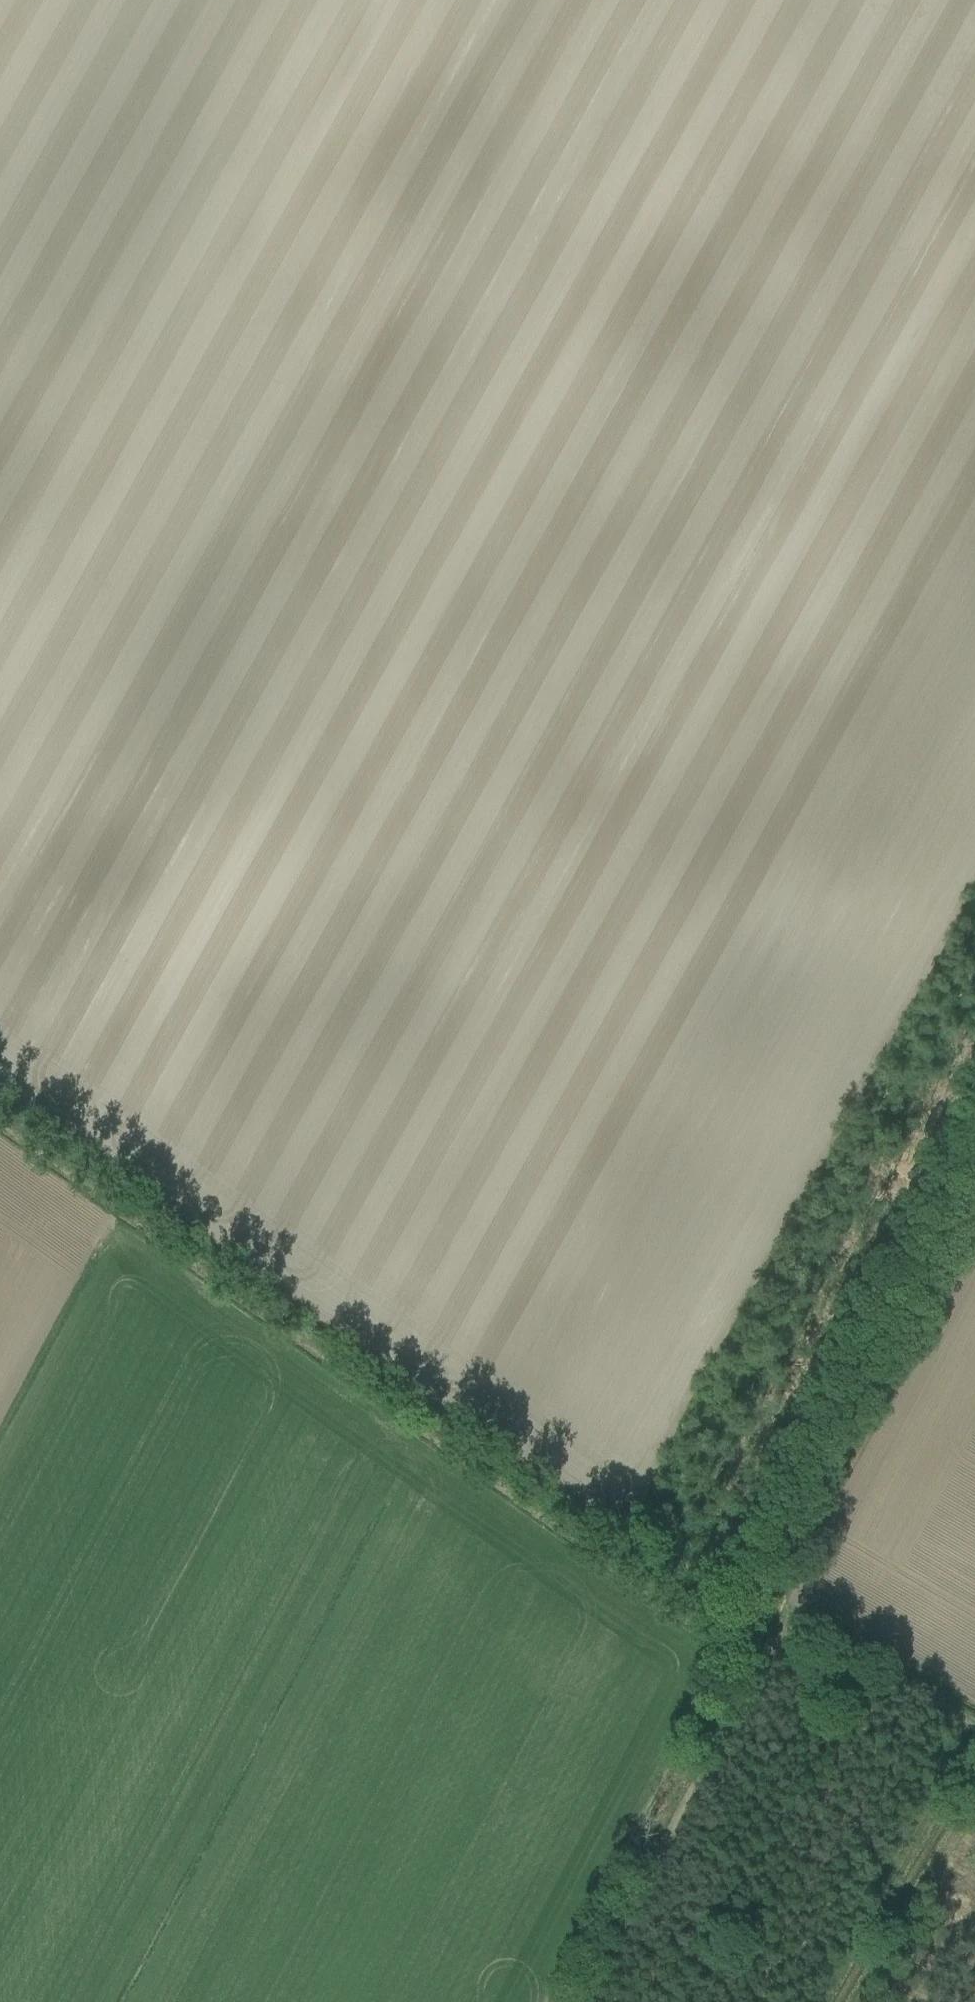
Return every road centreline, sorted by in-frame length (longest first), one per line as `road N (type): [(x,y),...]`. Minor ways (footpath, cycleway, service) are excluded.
road 1 (track): [(778,1619),(579,2001)]
road 2 (track): [(974,1275),(795,1612)]
road 3 (track): [(795,1612),(974,1718)]

